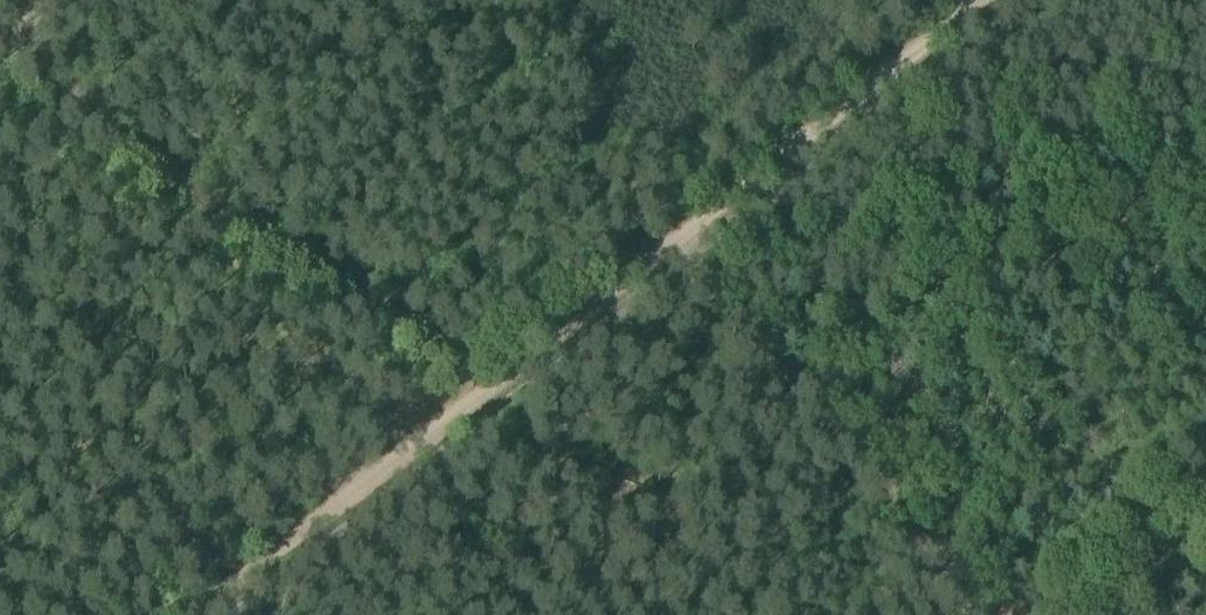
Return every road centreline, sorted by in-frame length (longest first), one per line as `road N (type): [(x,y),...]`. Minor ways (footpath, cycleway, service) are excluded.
road 1 (track): [(509,398),(0,59)]
road 2 (track): [(978,614),(663,239)]

